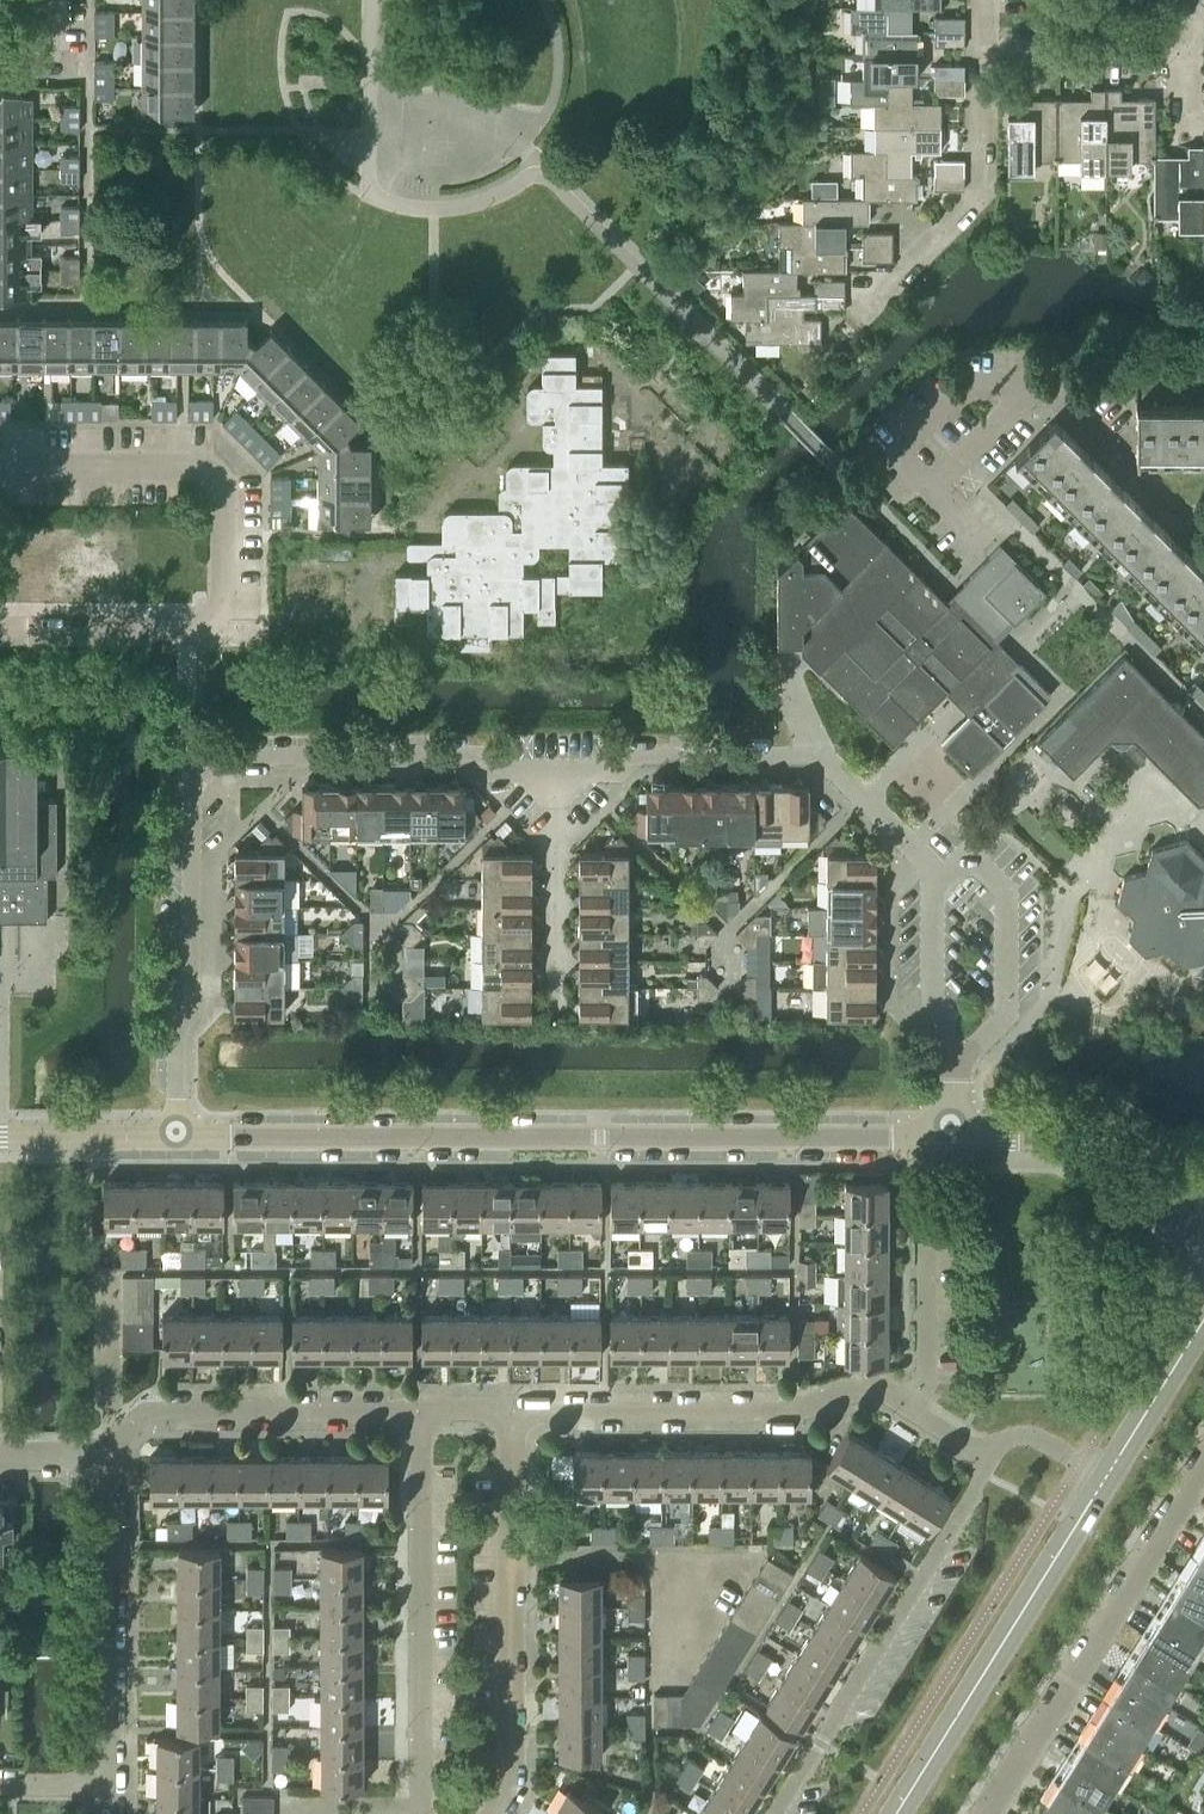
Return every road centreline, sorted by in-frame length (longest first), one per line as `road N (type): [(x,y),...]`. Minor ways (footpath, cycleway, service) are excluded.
road 1 (residential): [(177,1137),(190,785),(213,751),(474,753),(506,777),(554,778),(619,778),(656,755),(820,756),(954,879)]
road 2 (residential): [(177,1137),(971,1137)]
road 3 (residential): [(978,1813),(1203,1457)]
road 4 (residential): [(515,1415),(774,1412),(874,1384),(922,1413)]
road 5 (residential): [(773,1813),(989,1456)]
road 6 (unclassified): [(492,1813),(512,1779),(515,1415)]
road 7 (unclassified): [(419,1412),(430,1813)]
road 8 (tertiary): [(896,1813),(1111,1477)]
road 9 (residential): [(110,1459),(129,1425),(163,1407),(358,1400),(383,1411),(419,1412)]
road 10 (residential): [(108,1781),(110,1459)]
road 11 (residential): [(859,316),(982,190),(984,51)]
road 12 (residential): [(1198,1228),(1039,1138),(971,1137)]
road 13 (residential): [(973,1049),(1010,1014),(1012,895),(979,860),(954,879)]
road 14 (residential): [(0,630),(182,631),(218,620)]
road 15 (residential): [(1203,516),(1186,516),(1040,383)]
road 16 (residential): [(984,51),(1189,50)]
road 17 (residential): [(954,879),(937,895),(937,1013),(973,1049)]
road 18 (residential): [(922,1413),(927,1231)]
road 19 (residential): [(0,1137),(177,1137)]
road 20 (tertiary): [(1111,1477),(1203,1328)]
road 21 (residential): [(989,1456),(1003,1437),(1027,1435),(1111,1477)]

